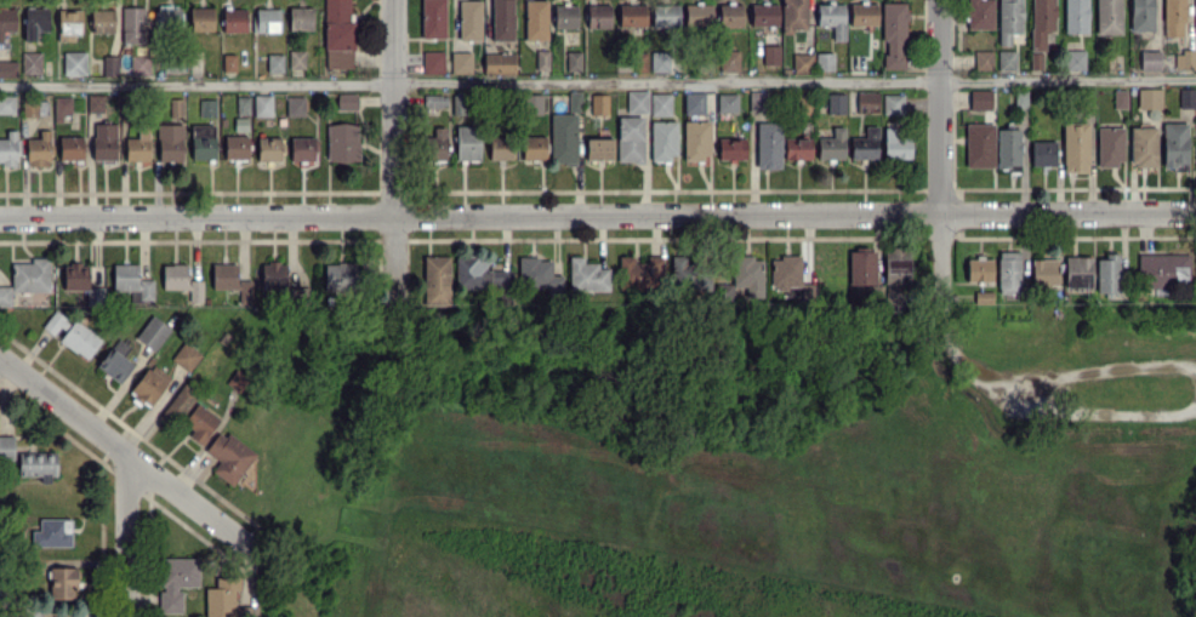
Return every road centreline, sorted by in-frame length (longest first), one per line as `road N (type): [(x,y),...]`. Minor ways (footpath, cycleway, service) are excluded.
road 1 (residential): [(0,218),(1195,213)]
road 2 (residential): [(256,552),(0,360)]
road 3 (residential): [(393,0),(395,217)]
road 4 (residential): [(939,0),(940,215)]
road 5 (residential): [(131,458),(130,616)]

